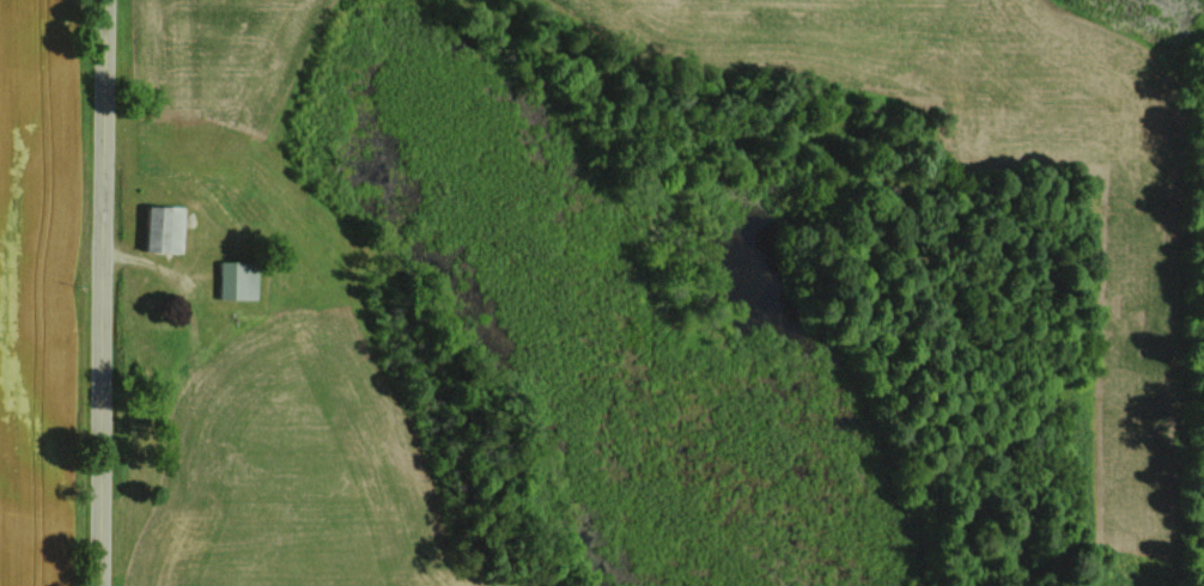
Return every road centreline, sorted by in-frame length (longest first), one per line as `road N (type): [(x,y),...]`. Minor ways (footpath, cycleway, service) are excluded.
road 1 (tertiary): [(98,585),(100,0)]

